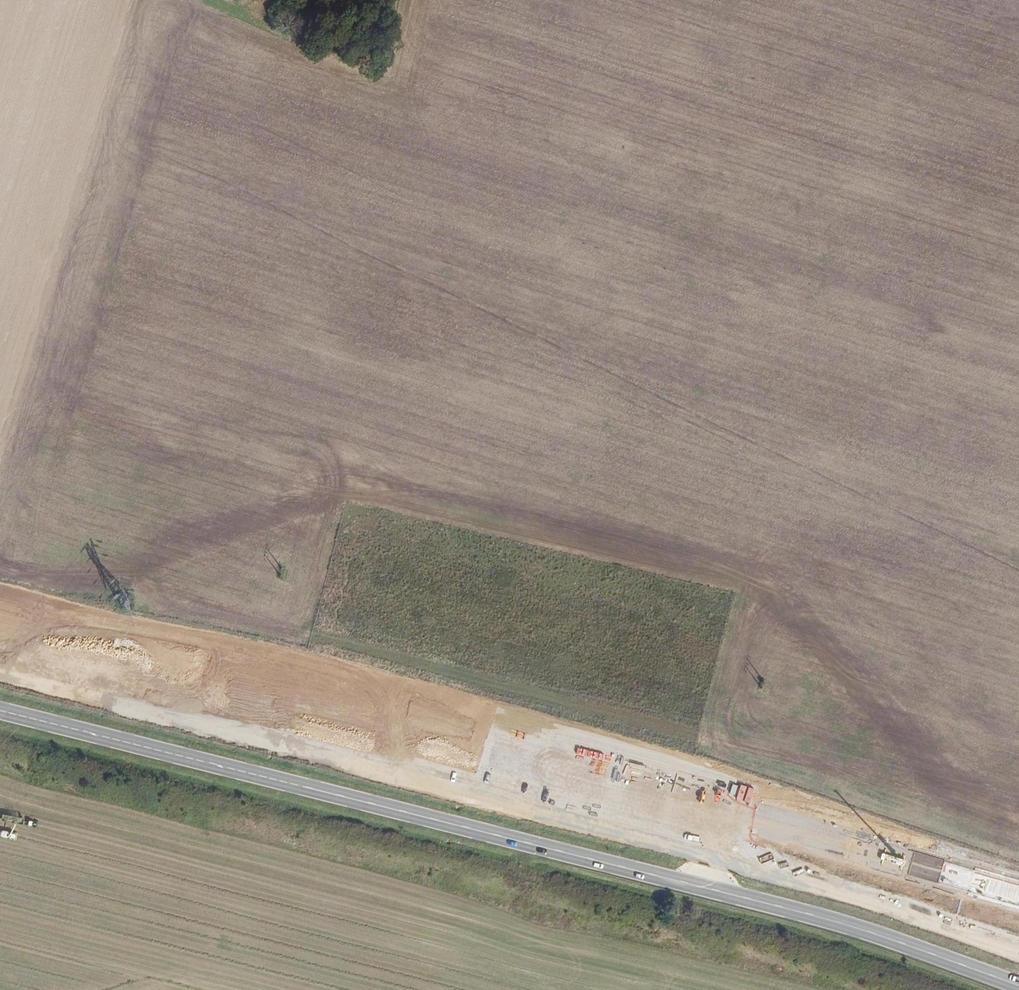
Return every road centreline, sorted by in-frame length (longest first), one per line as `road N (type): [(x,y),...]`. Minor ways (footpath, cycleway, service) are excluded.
road 1 (primary): [(1018,986),(805,913),(0,711)]

